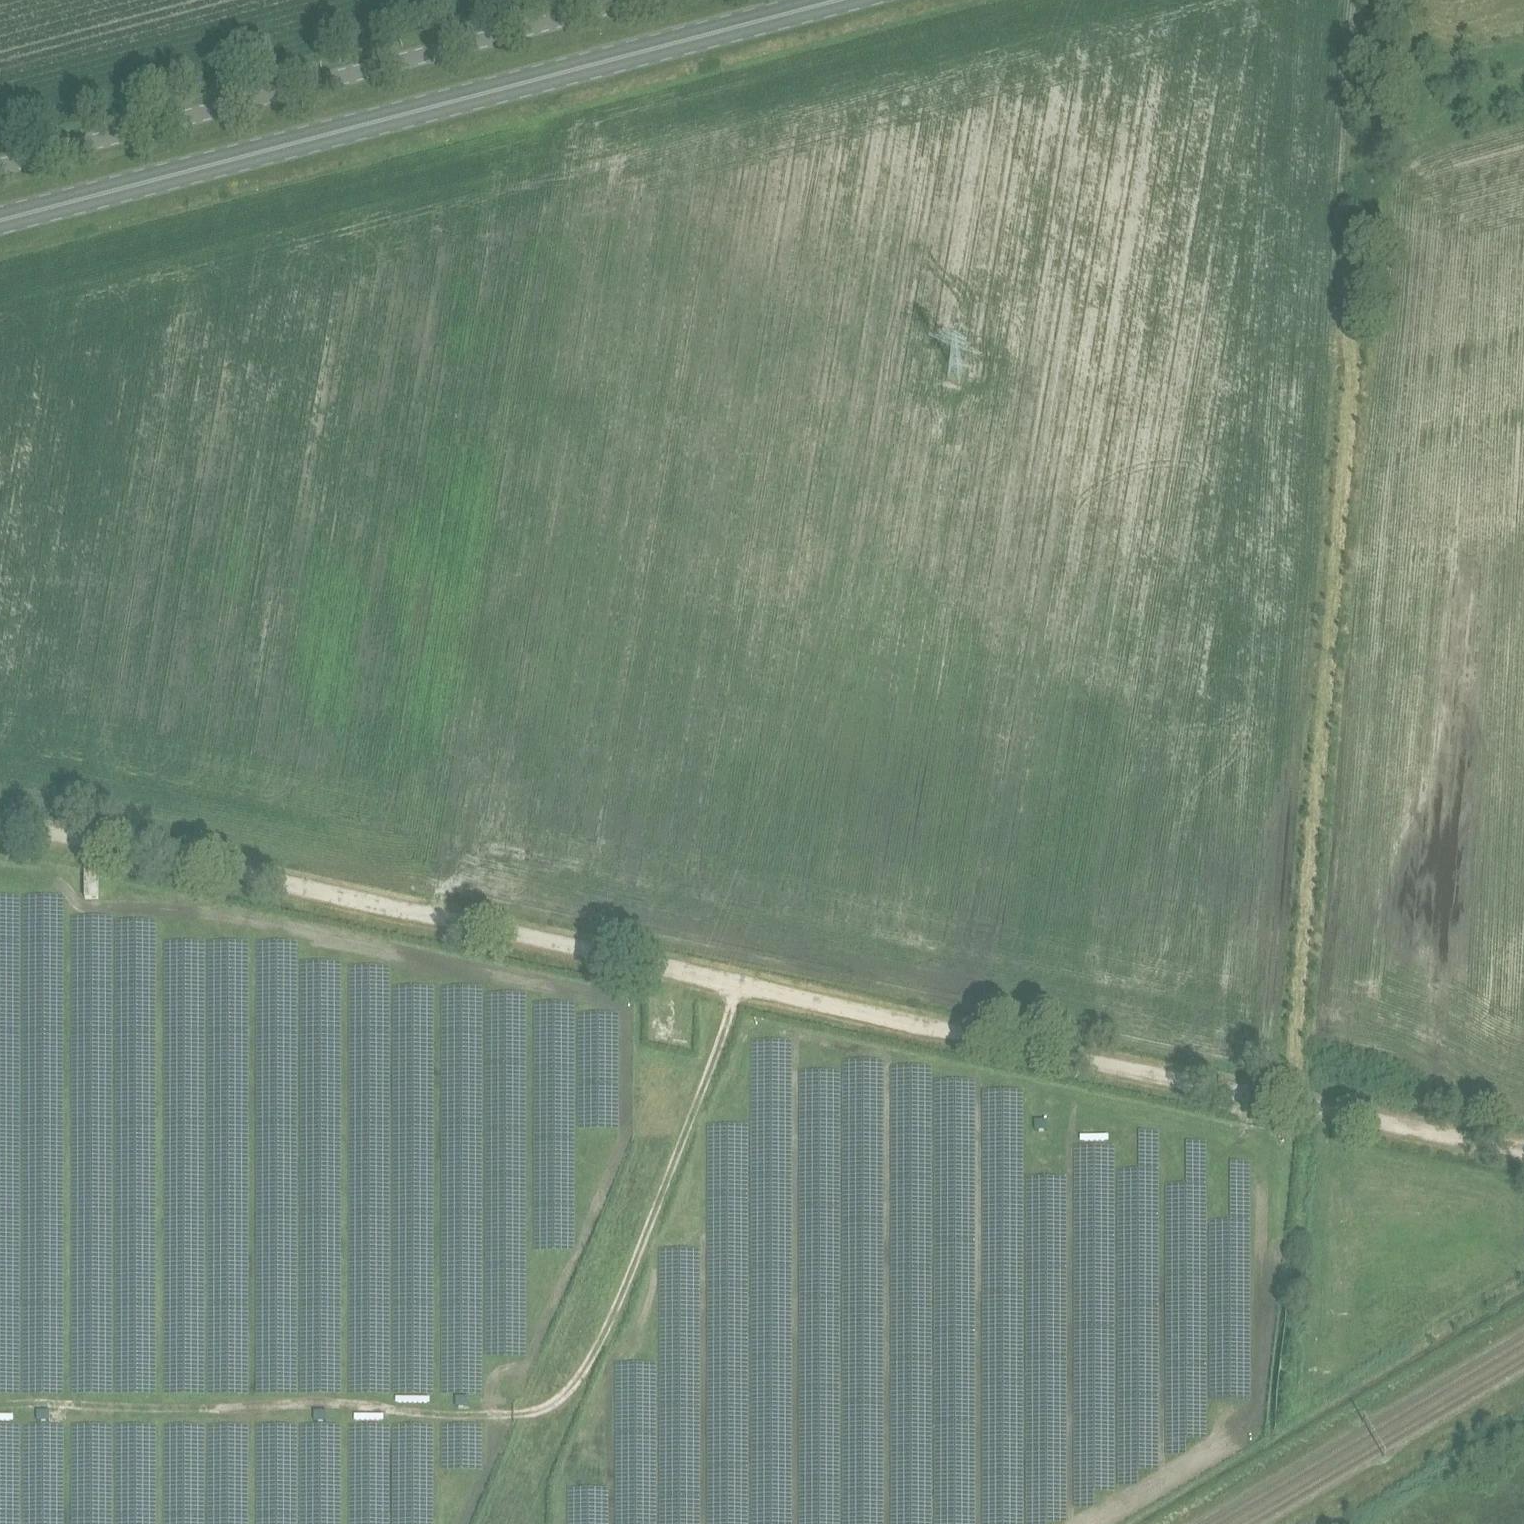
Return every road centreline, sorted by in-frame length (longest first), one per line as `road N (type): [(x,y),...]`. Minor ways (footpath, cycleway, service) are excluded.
road 1 (track): [(1523,1148),(1318,1116),(444,918),(0,831)]
road 2 (primary): [(0,219),(834,0)]
road 3 (unclassified): [(0,165),(631,0)]

